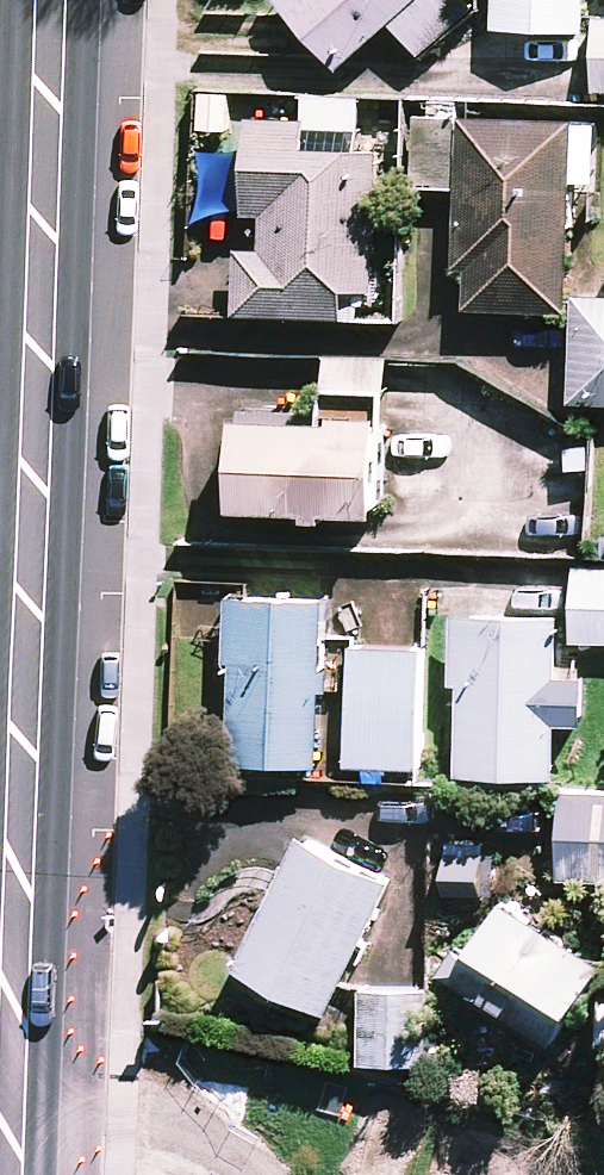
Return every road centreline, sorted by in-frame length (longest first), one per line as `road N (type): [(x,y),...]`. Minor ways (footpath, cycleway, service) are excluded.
road 1 (secondary): [(8,1174),(53,0)]

